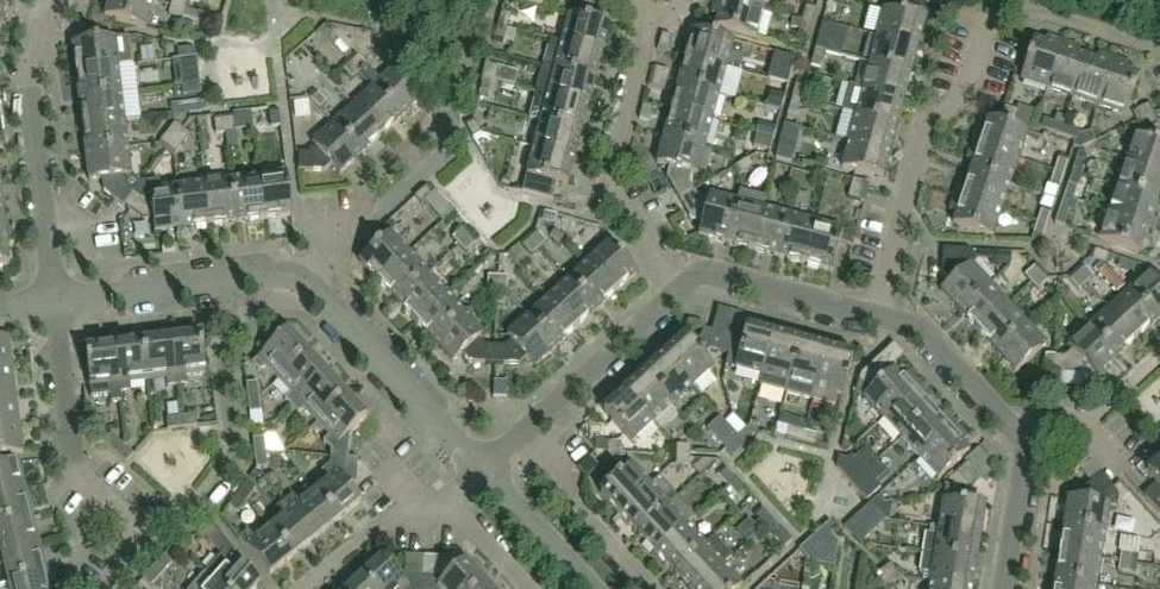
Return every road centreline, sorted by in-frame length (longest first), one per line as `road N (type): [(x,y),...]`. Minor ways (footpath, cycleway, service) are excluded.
road 1 (residential): [(875,318),(931,122),(959,104),(986,28),(1026,9)]
road 2 (residential): [(107,588),(149,538),(76,473),(56,302)]
road 3 (residential): [(688,284),(620,208),(612,177),(657,17)]
road 4 (residential): [(302,278),(480,473)]
road 5 (residential): [(56,302),(253,276),(302,278)]
road 6 (residential): [(56,302),(27,71)]
road 7 (residential): [(520,437),(688,284)]
road 8 (residential): [(656,588),(520,437)]
road 9 (residential): [(688,284),(721,278),(875,318)]
road 10 (residential): [(1018,432),(926,334),(875,318)]
road 11 (residential): [(302,588),(375,529),(444,499)]
road 12 (residential): [(1005,588),(1027,451),(1018,432)]
road 13 (residential): [(584,588),(480,473)]
road 14 (residential): [(1159,52),(1026,9)]
road 15 (residential): [(527,588),(444,499)]

